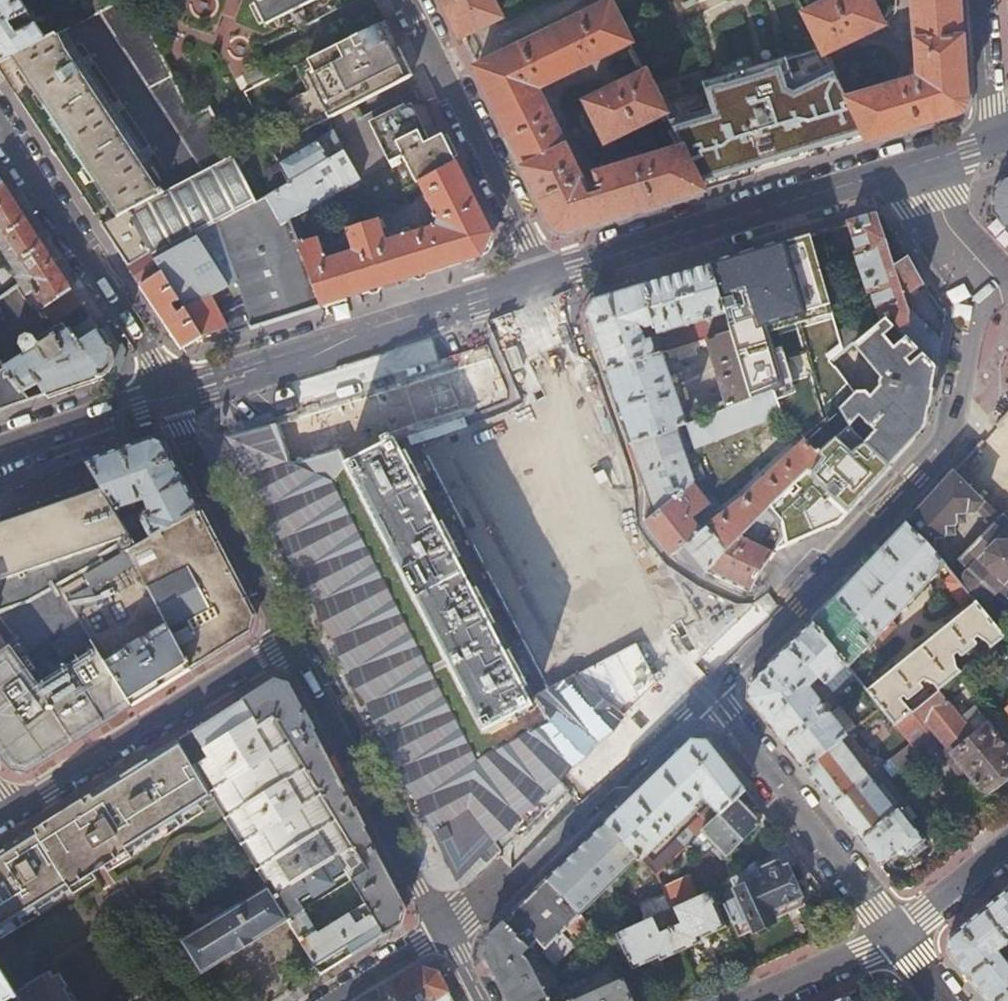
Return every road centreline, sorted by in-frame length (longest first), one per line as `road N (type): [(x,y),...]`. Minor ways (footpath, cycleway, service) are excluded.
road 1 (residential): [(701,688),(945,450),(979,286)]
road 2 (residential): [(701,688),(627,541),(537,322),(531,285)]
road 3 (secondary): [(909,168),(531,285)]
road 4 (secondary): [(531,285),(168,395)]
road 5 (residential): [(439,934),(701,688)]
road 6 (residential): [(290,637),(439,934)]
road 7 (residential): [(290,637),(11,809)]
road 8 (residential): [(531,285),(525,240),(401,0)]
road 9 (residential): [(891,938),(701,688)]
road 10 (residential): [(0,135),(152,359),(168,395)]
road 11 (residential): [(168,395),(290,637)]
road 12 (secondary): [(168,395),(0,452)]
road 13 (residential): [(891,938),(747,1000)]
road 14 (residential): [(1007,844),(891,938)]
road 15 (residential): [(979,0),(987,109),(998,140)]
road 16 (residential): [(979,286),(919,206),(909,168)]
road 17 (residential): [(329,1000),(439,934)]

